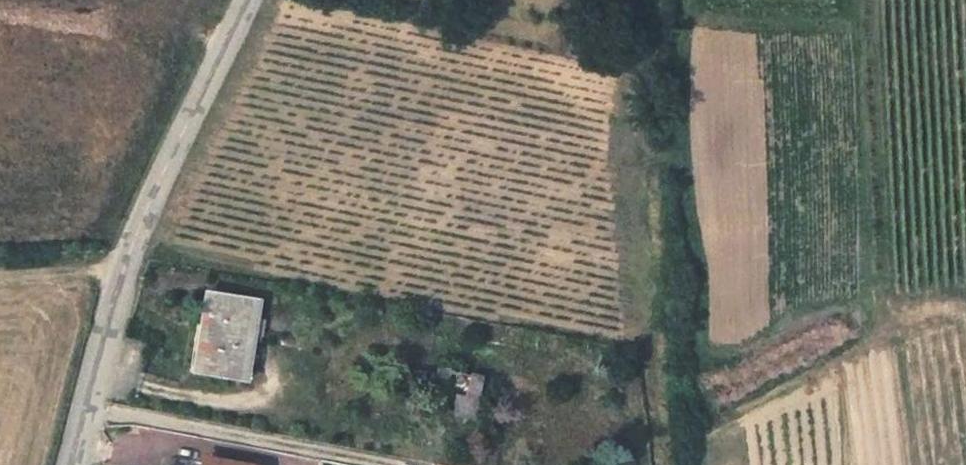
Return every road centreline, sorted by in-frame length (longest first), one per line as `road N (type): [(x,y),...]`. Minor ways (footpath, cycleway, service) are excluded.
road 1 (unclassified): [(254,0),(154,198),(76,464)]
road 2 (track): [(667,464),(638,104),(658,0)]

